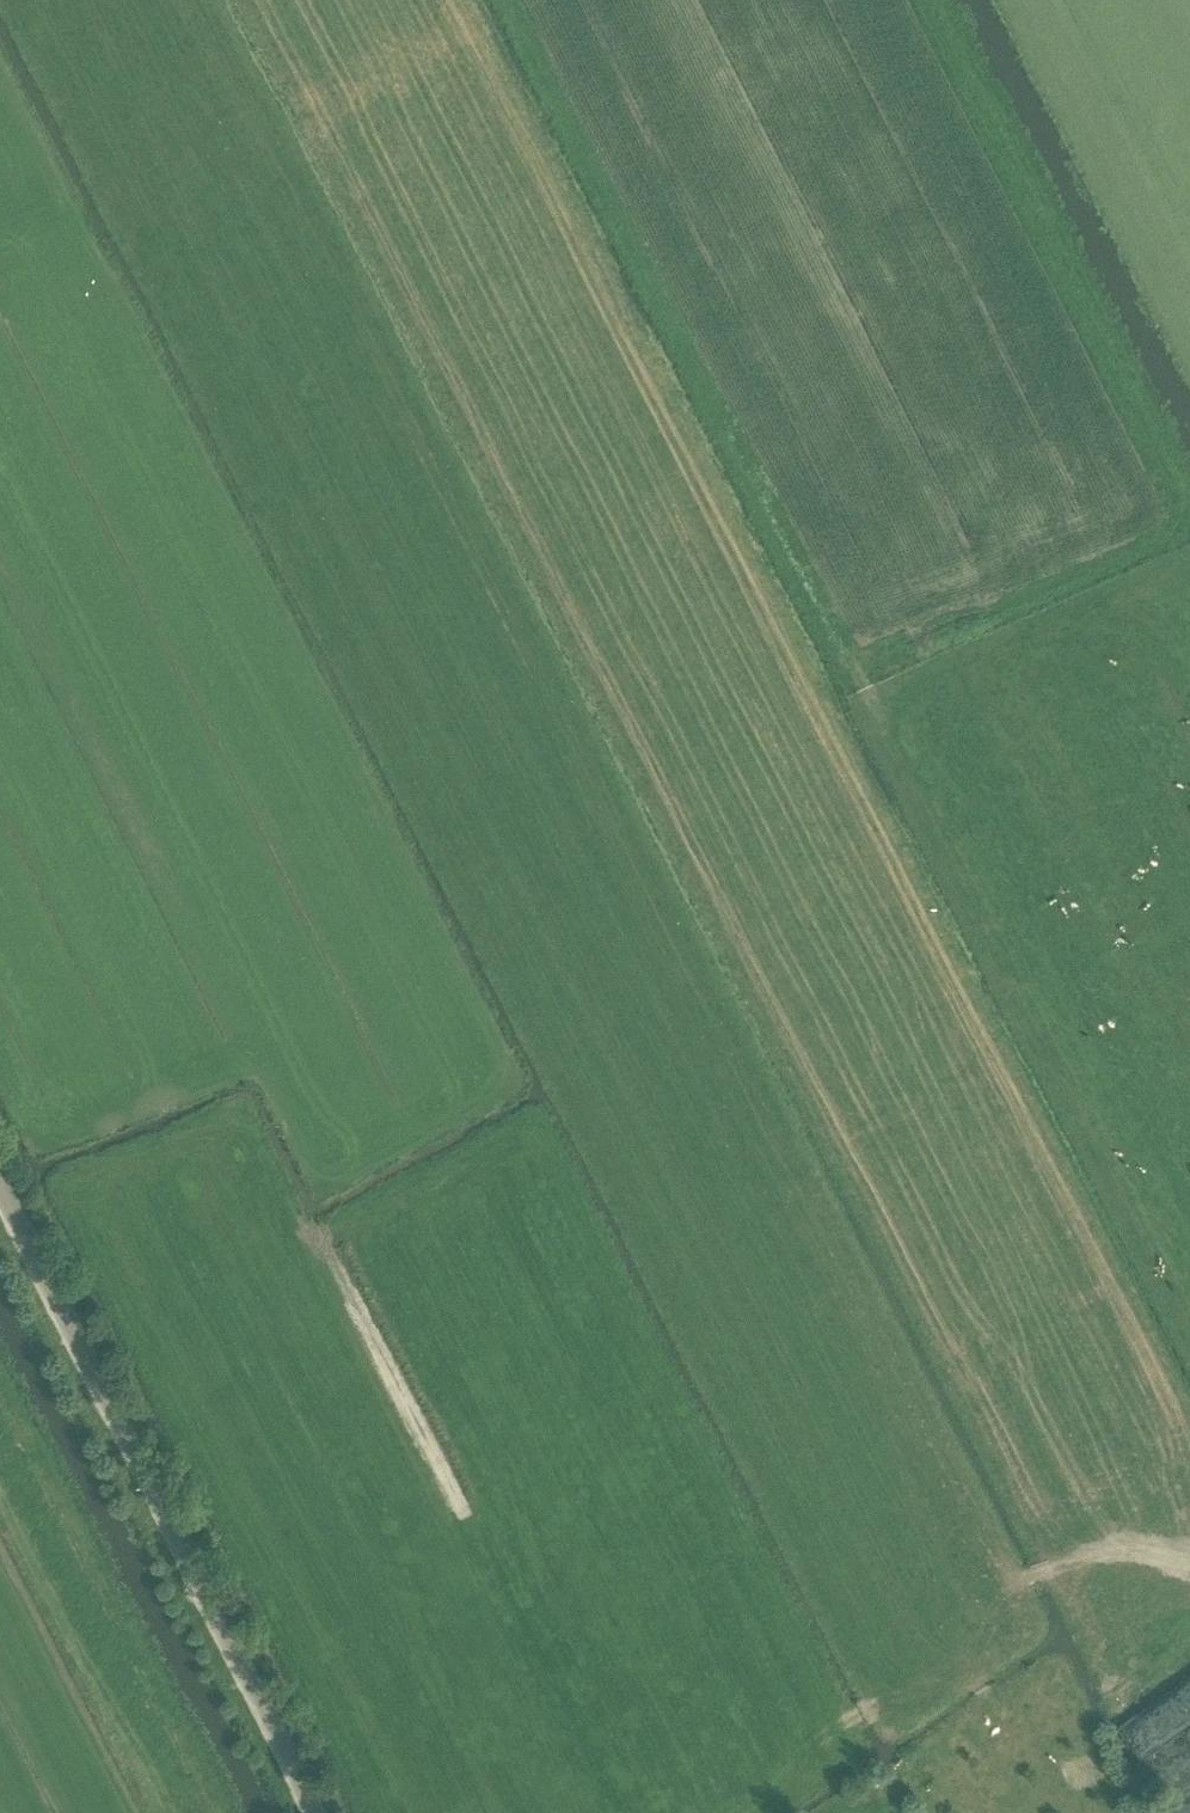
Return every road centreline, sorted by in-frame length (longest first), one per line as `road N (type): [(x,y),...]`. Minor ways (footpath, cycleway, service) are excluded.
road 1 (unclassified): [(322,1812),(0,1175)]

